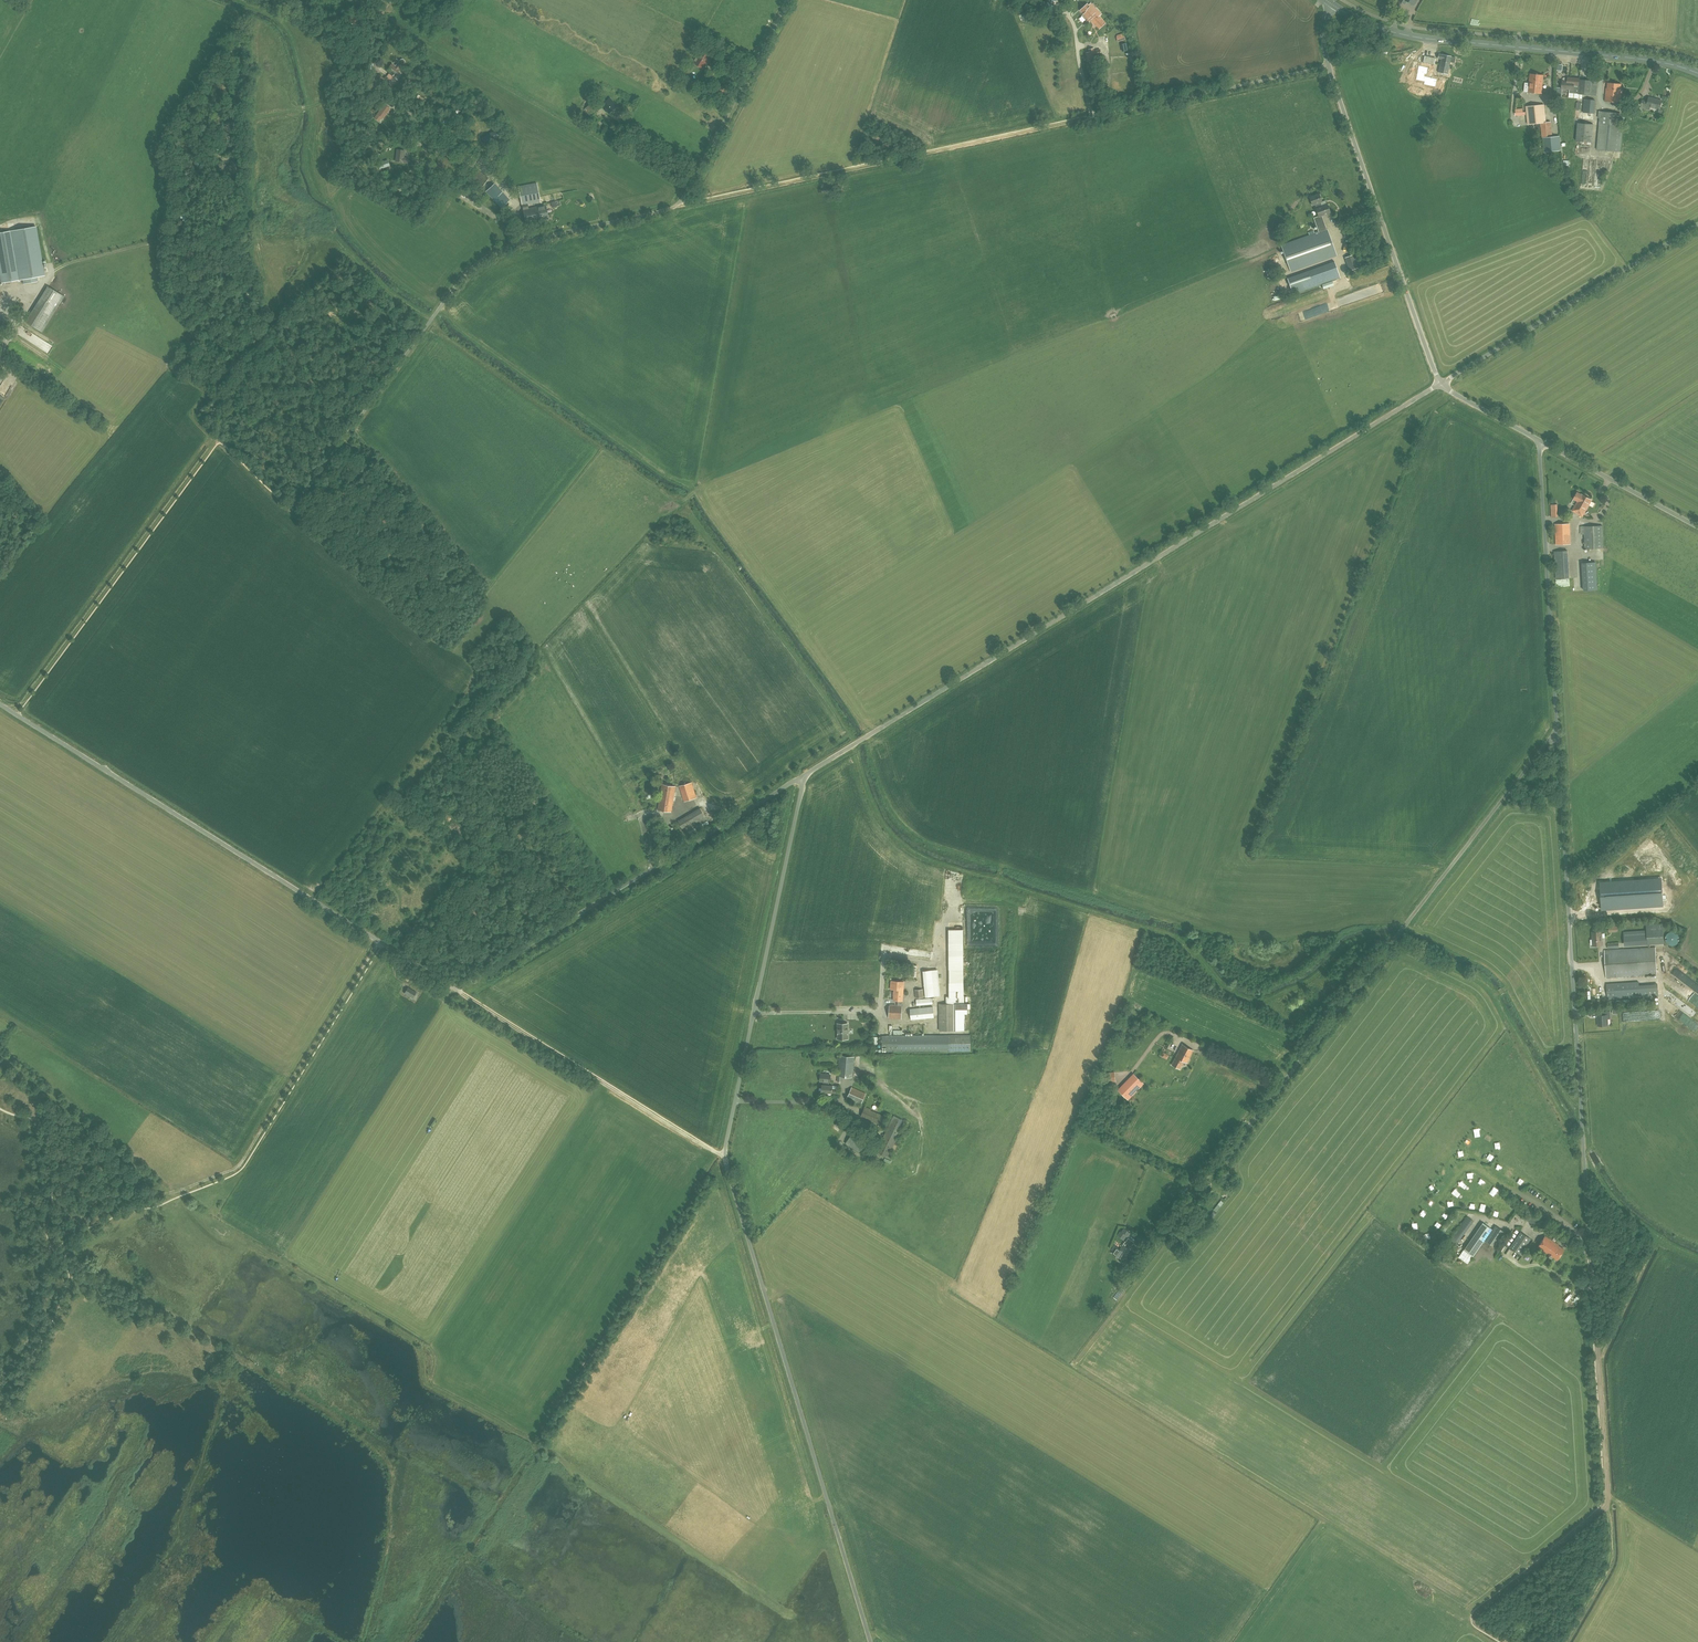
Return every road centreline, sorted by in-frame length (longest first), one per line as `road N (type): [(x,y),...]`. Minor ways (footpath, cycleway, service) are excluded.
road 1 (track): [(1393,940),(1350,943),(1322,972),(1260,1002),(1229,993),(1178,937),(923,857),(894,837),(870,799),(839,714),(684,503),(431,327),(344,250),(207,388)]
road 2 (unclassified): [(870,1641),(725,1152),(805,776)]
road 3 (unclassified): [(805,776),(1440,383)]
road 4 (unclassified): [(298,503),(480,262),(525,242),(678,205),(788,0)]
road 5 (unclassified): [(1557,735),(1142,1265)]
road 6 (track): [(380,942),(237,1168),(171,1194),(100,1198),(51,1246),(50,1308),(0,1376)]
road 7 (unclassified): [(455,989),(0,704)]
road 8 (unclassified): [(1590,1248),(1557,735)]
road 9 (track): [(7,709),(23,701),(214,442),(298,503)]
road 10 (track): [(678,205),(1092,117)]
road 11 (unclassified): [(455,989),(805,776)]
road 12 (secondary): [(1697,74),(1653,61),(1426,39),(1333,6)]
road 13 (unclassified): [(1440,383),(1328,67)]
road 14 (track): [(726,1160),(455,989)]
road 15 (unclassified): [(1440,383),(1697,225)]
road 16 (unclassified): [(1557,735),(1541,441)]
road 17 (track): [(1608,1497),(1590,1248)]
road 18 (unclassified): [(1092,117),(1328,67)]
road 19 (track): [(0,1054),(175,1200)]
road 20 (track): [(1504,1641),(1474,1623),(1475,1615),(1608,1497)]
road 21 (unclassified): [(1697,526),(1541,441)]
road 22 (track): [(1565,1641),(1608,1564),(1608,1497)]
road 23 (track): [(164,131),(311,108)]

